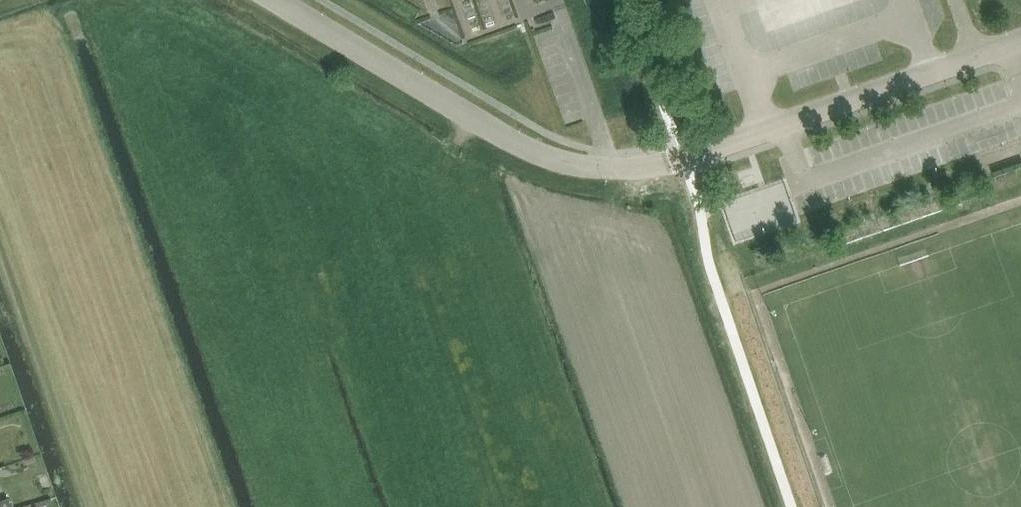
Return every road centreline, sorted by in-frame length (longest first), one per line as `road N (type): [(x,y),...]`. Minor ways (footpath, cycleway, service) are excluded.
road 1 (unclassified): [(274,0),(511,141),(602,170),(682,159),(1020,41)]

